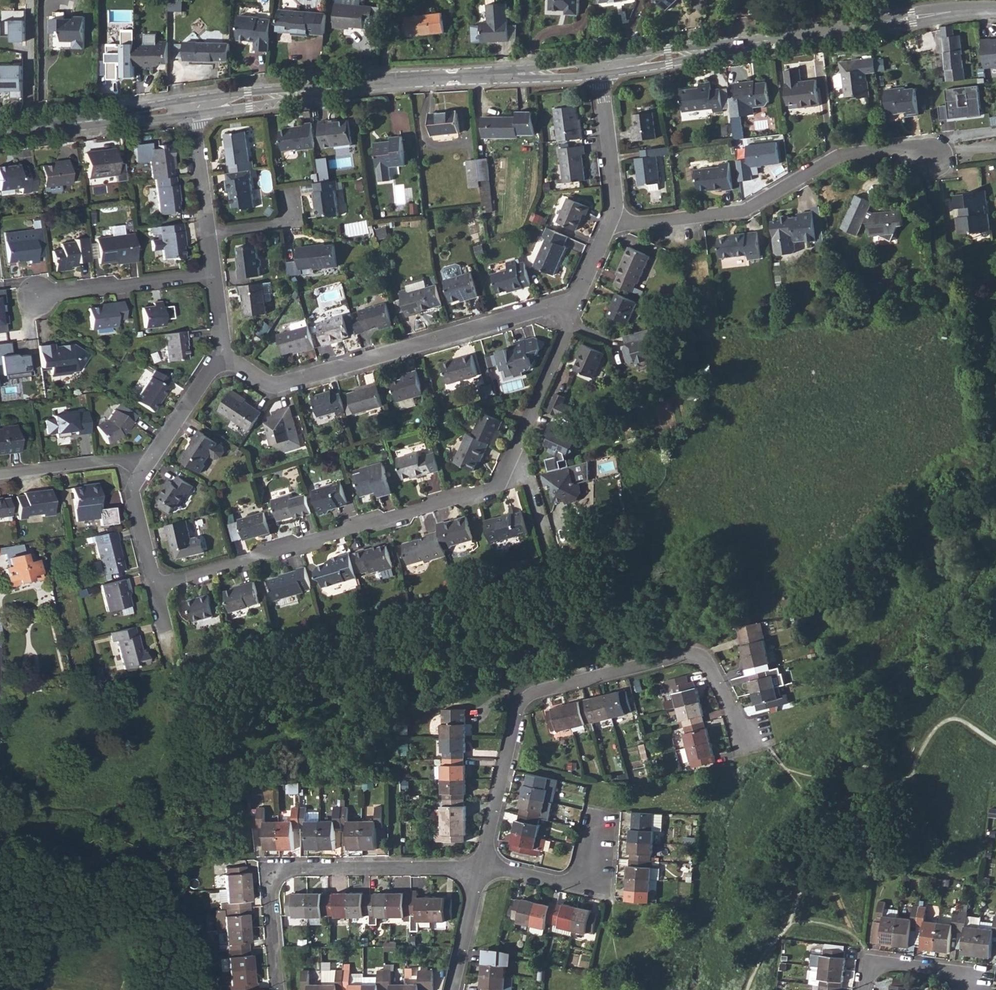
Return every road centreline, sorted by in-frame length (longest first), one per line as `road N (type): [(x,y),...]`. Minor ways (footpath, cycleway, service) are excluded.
road 1 (residential): [(481,869),(517,712),(539,691),(690,655),(711,669),(736,724),(753,731)]
road 2 (residential): [(191,108),(395,81),(599,70)]
road 3 (residential): [(599,70),(995,11)]
road 4 (residential): [(154,588),(498,486),(510,461)]
road 5 (residential): [(223,352),(281,385),(555,305),(572,307)]
road 6 (residential): [(613,216),(635,224),(744,212),(841,156),(910,150),(931,159)]
road 7 (residential): [(280,989),(274,877),(291,869),(481,869)]
road 8 (residential): [(0,134),(191,108)]
road 9 (residential): [(35,297),(213,276)]
road 10 (residential): [(481,869),(571,884),(592,875),(598,837)]
road 11 (residential): [(510,461),(568,324)]
road 12 (residential): [(146,469),(115,461),(0,475)]
road 13 (residential): [(613,216),(599,70)]
road 14 (residential): [(223,352),(146,469)]
road 15 (residential): [(191,108),(208,233)]
road 16 (residential): [(146,469),(132,493),(154,588)]
road 17 (residential): [(453,989),(481,869)]
road 18 (residential): [(863,989),(877,964),(939,971),(964,982)]

